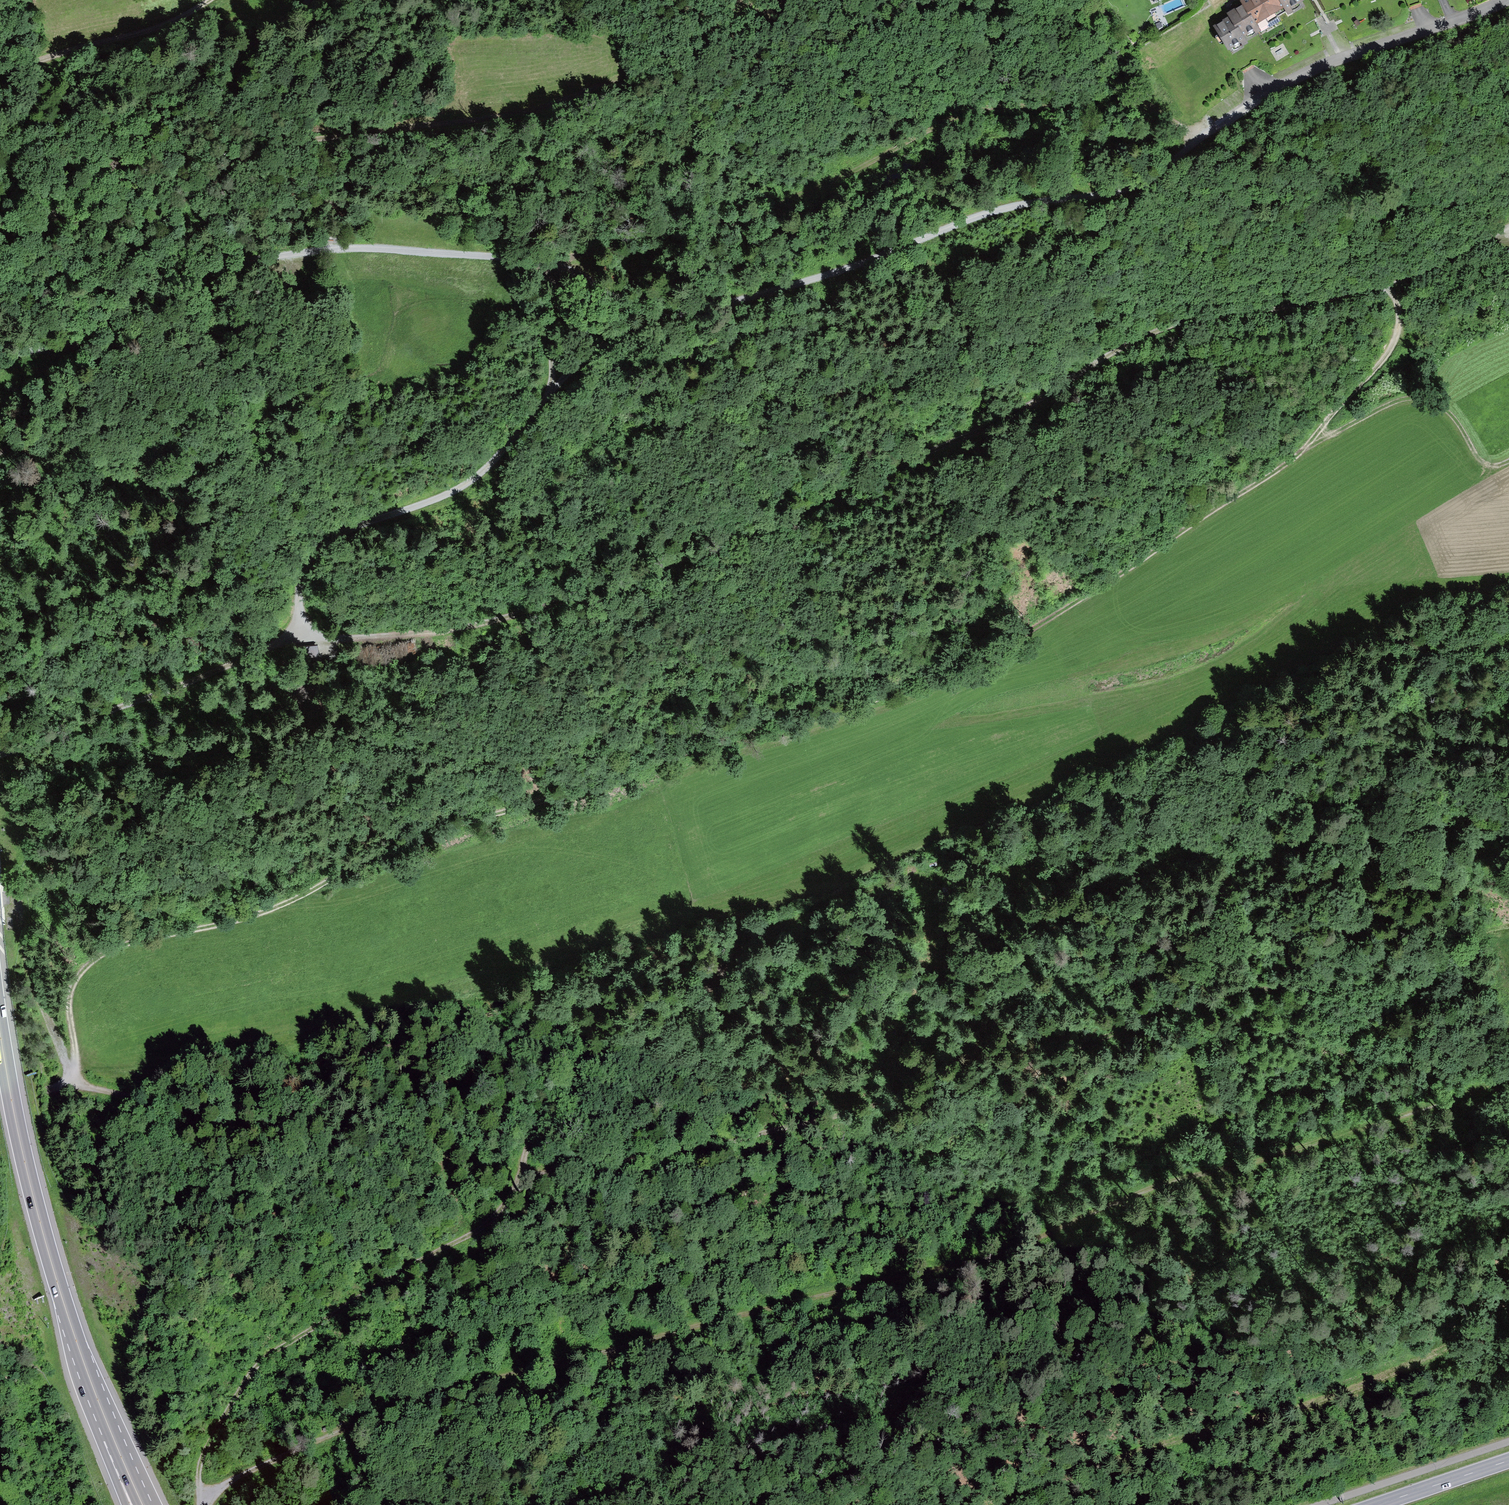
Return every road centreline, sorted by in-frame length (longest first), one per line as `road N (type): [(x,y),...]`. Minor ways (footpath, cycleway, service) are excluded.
road 1 (track): [(290,645),(485,623),(682,561),(1015,415),(1137,339),(1393,283),(1397,339),(1304,450),(1419,397),(1451,413),(1480,462),(1508,460)]
road 2 (track): [(0,1100),(71,1078),(74,989),(107,956),(255,917),(418,836),(955,672),(1040,630),(1304,450)]
road 3 (track): [(1196,140),(1118,192),(971,217),(882,257),(603,344),(568,373),(476,478),(328,540),(302,575),(290,645),(125,702),(0,761)]
road 4 (track): [(198,1495),(410,1405),(1012,1247),(1165,1184),(1425,1106)]
road 5 (track): [(1508,925),(1414,966),(1181,1005),(1068,1055),(665,1158),(516,1182)]
road 6 (track): [(1196,140),(1181,124),(1122,97),(978,107),(742,222),(545,261),(557,276),(552,392)]
road 7 (track): [(0,359),(98,334),(204,270),(348,249),(545,261),(617,300),(674,317)]
road 8 (track): [(71,1078),(114,1094),(239,1090),(734,942)]
road 9 (track): [(933,1504),(1329,1399),(1508,1317)]
road 10 (track): [(516,1182),(487,1225),(271,1355),(242,1385),(198,1469),(200,1504)]
road 11 (trunk): [(127,1482),(65,1313),(0,1034)]
road 12 (track): [(277,257),(278,400),(250,447),(160,496),(76,502),(45,484),(54,449)]
road 13 (track): [(0,229),(92,189),(200,68),(305,17),(310,0)]
road 14 (residential): [(1506,0),(1334,59),(1196,140)]
road 15 (track): [(734,942),(695,1000),(554,1092),(516,1182)]
road 16 (track): [(0,62),(156,31),(208,0)]
road 17 (trunk): [(0,213),(0,0)]
road 18 (track): [(734,942),(928,872)]
road 19 (track): [(0,476),(54,449),(98,334)]
road 20 (primary): [(1508,1461),(1378,1504)]
road 21 (track): [(1393,283),(1508,226)]

